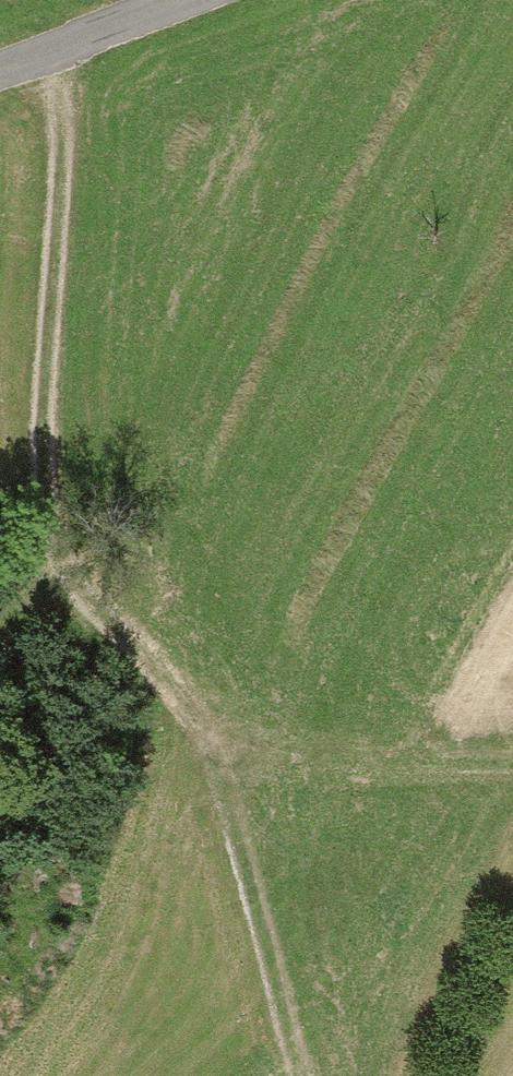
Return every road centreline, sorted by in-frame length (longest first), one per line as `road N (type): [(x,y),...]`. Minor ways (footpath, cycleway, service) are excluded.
road 1 (track): [(27,61),(50,104),(57,180),(33,464),(39,509),(55,546),(170,698),(217,781),(293,1075)]
road 2 (track): [(217,781),(310,768),(512,766)]
road 3 (unclassified): [(184,0),(0,72)]

